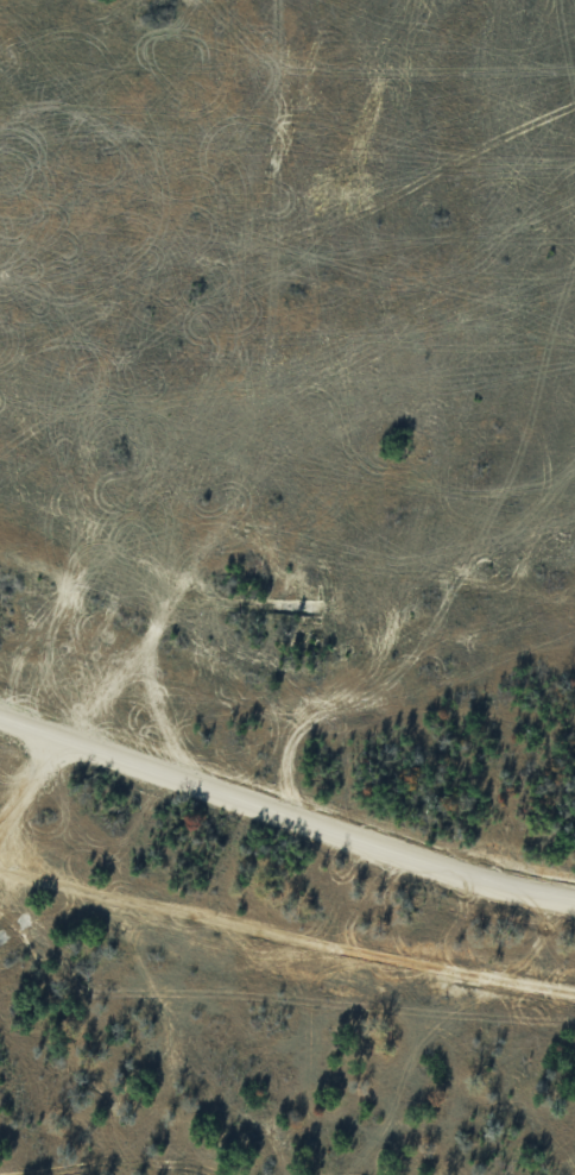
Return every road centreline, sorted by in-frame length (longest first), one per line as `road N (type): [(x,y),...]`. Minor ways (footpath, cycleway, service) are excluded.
road 1 (residential): [(574,911),(0,710)]

